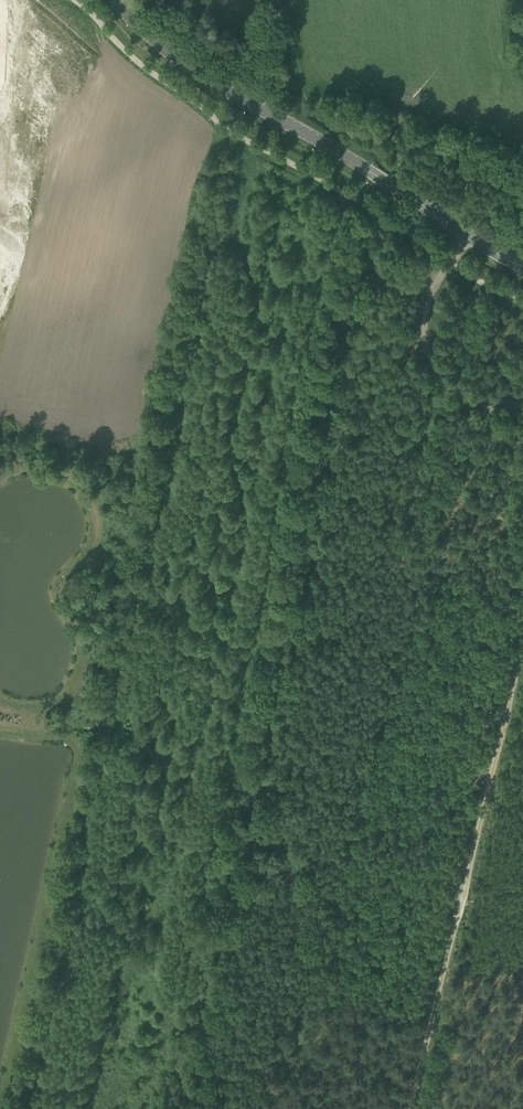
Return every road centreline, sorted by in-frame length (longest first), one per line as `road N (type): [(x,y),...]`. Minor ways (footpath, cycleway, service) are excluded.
road 1 (track): [(209,1108),(308,583)]
road 2 (track): [(409,1108),(522,641)]
road 3 (secondary): [(470,236),(169,53),(115,0)]
road 4 (unclassified): [(427,353),(428,302),(470,236)]

